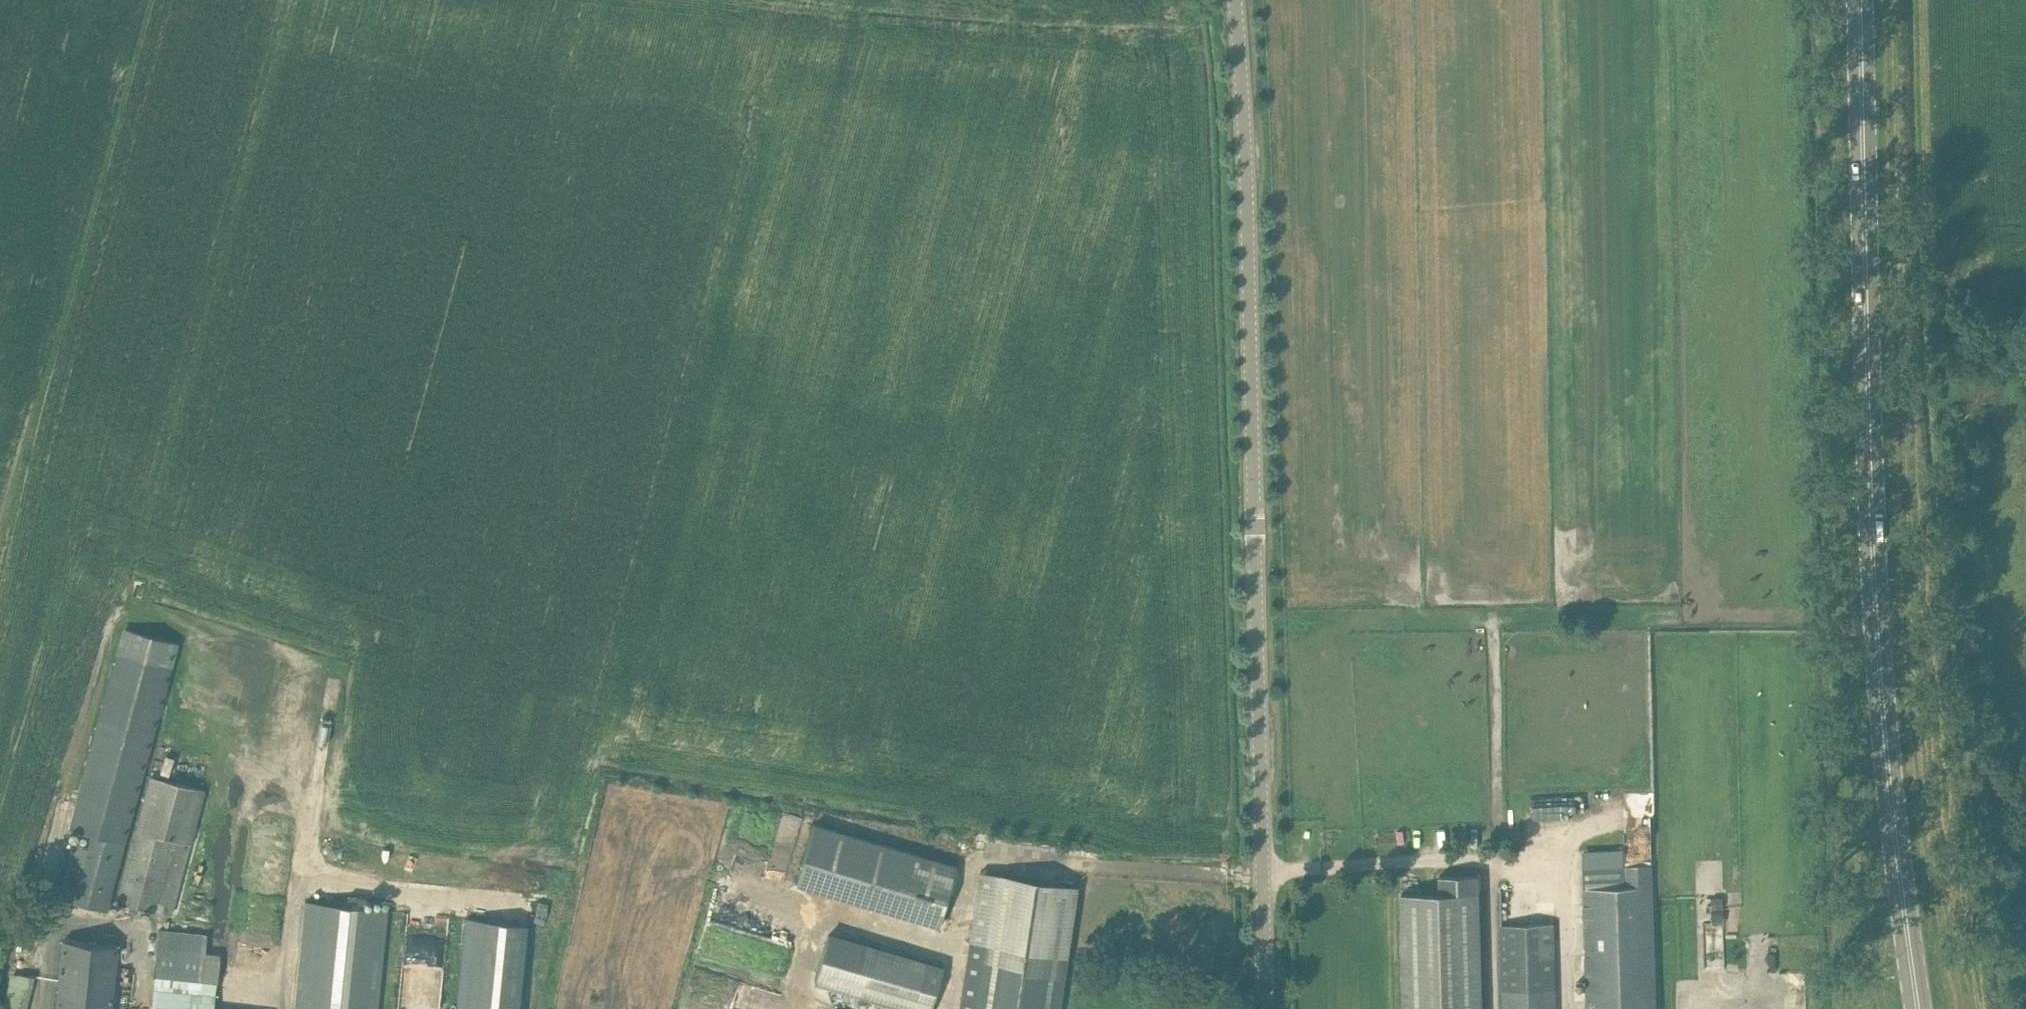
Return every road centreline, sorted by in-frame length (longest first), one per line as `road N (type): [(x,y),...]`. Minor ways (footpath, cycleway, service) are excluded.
road 1 (primary): [(1919,1008),(1875,595),(1860,0)]
road 2 (unclassified): [(1265,1008),(1237,0)]

